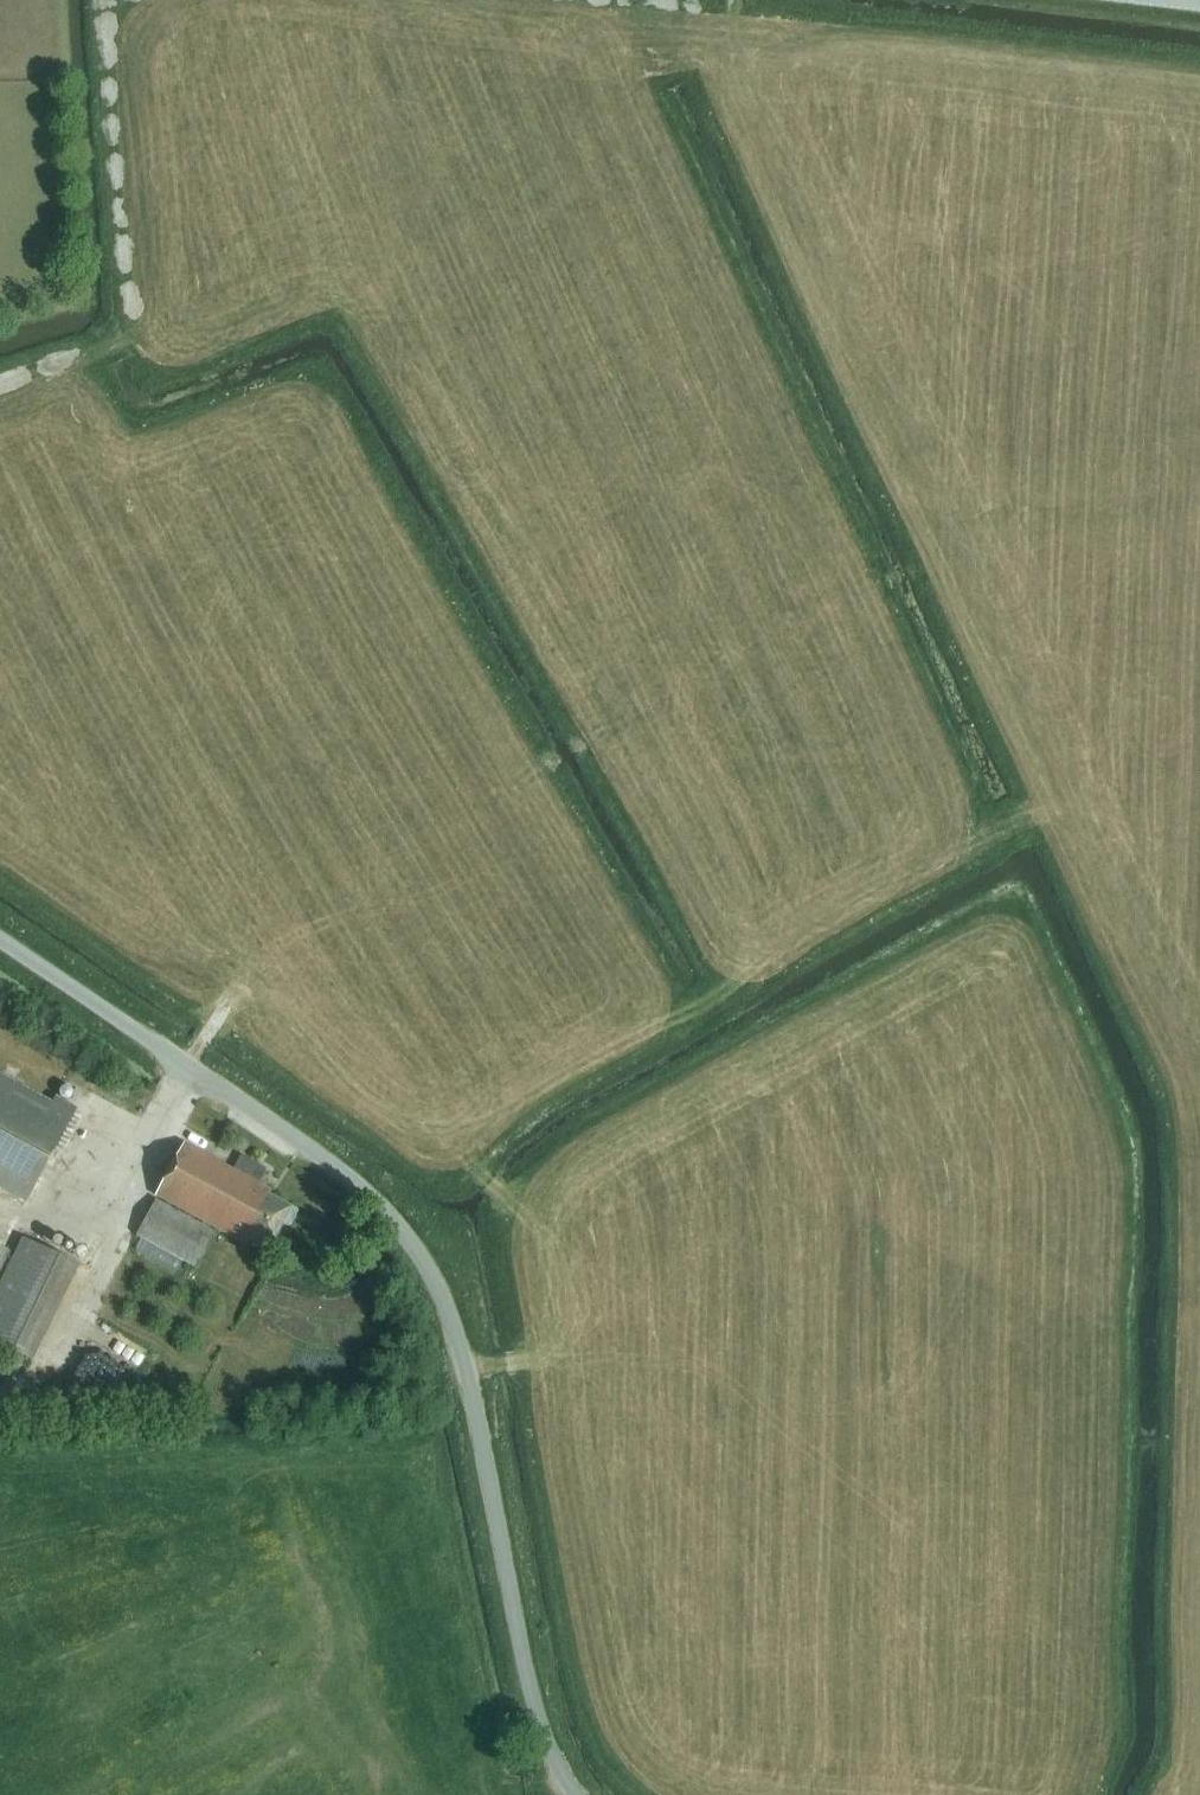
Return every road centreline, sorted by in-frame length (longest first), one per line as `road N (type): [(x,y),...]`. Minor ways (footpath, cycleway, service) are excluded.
road 1 (tertiary): [(576,1794),(552,1762),(526,1685),(450,1315),(409,1244),(351,1188),(0,947)]

